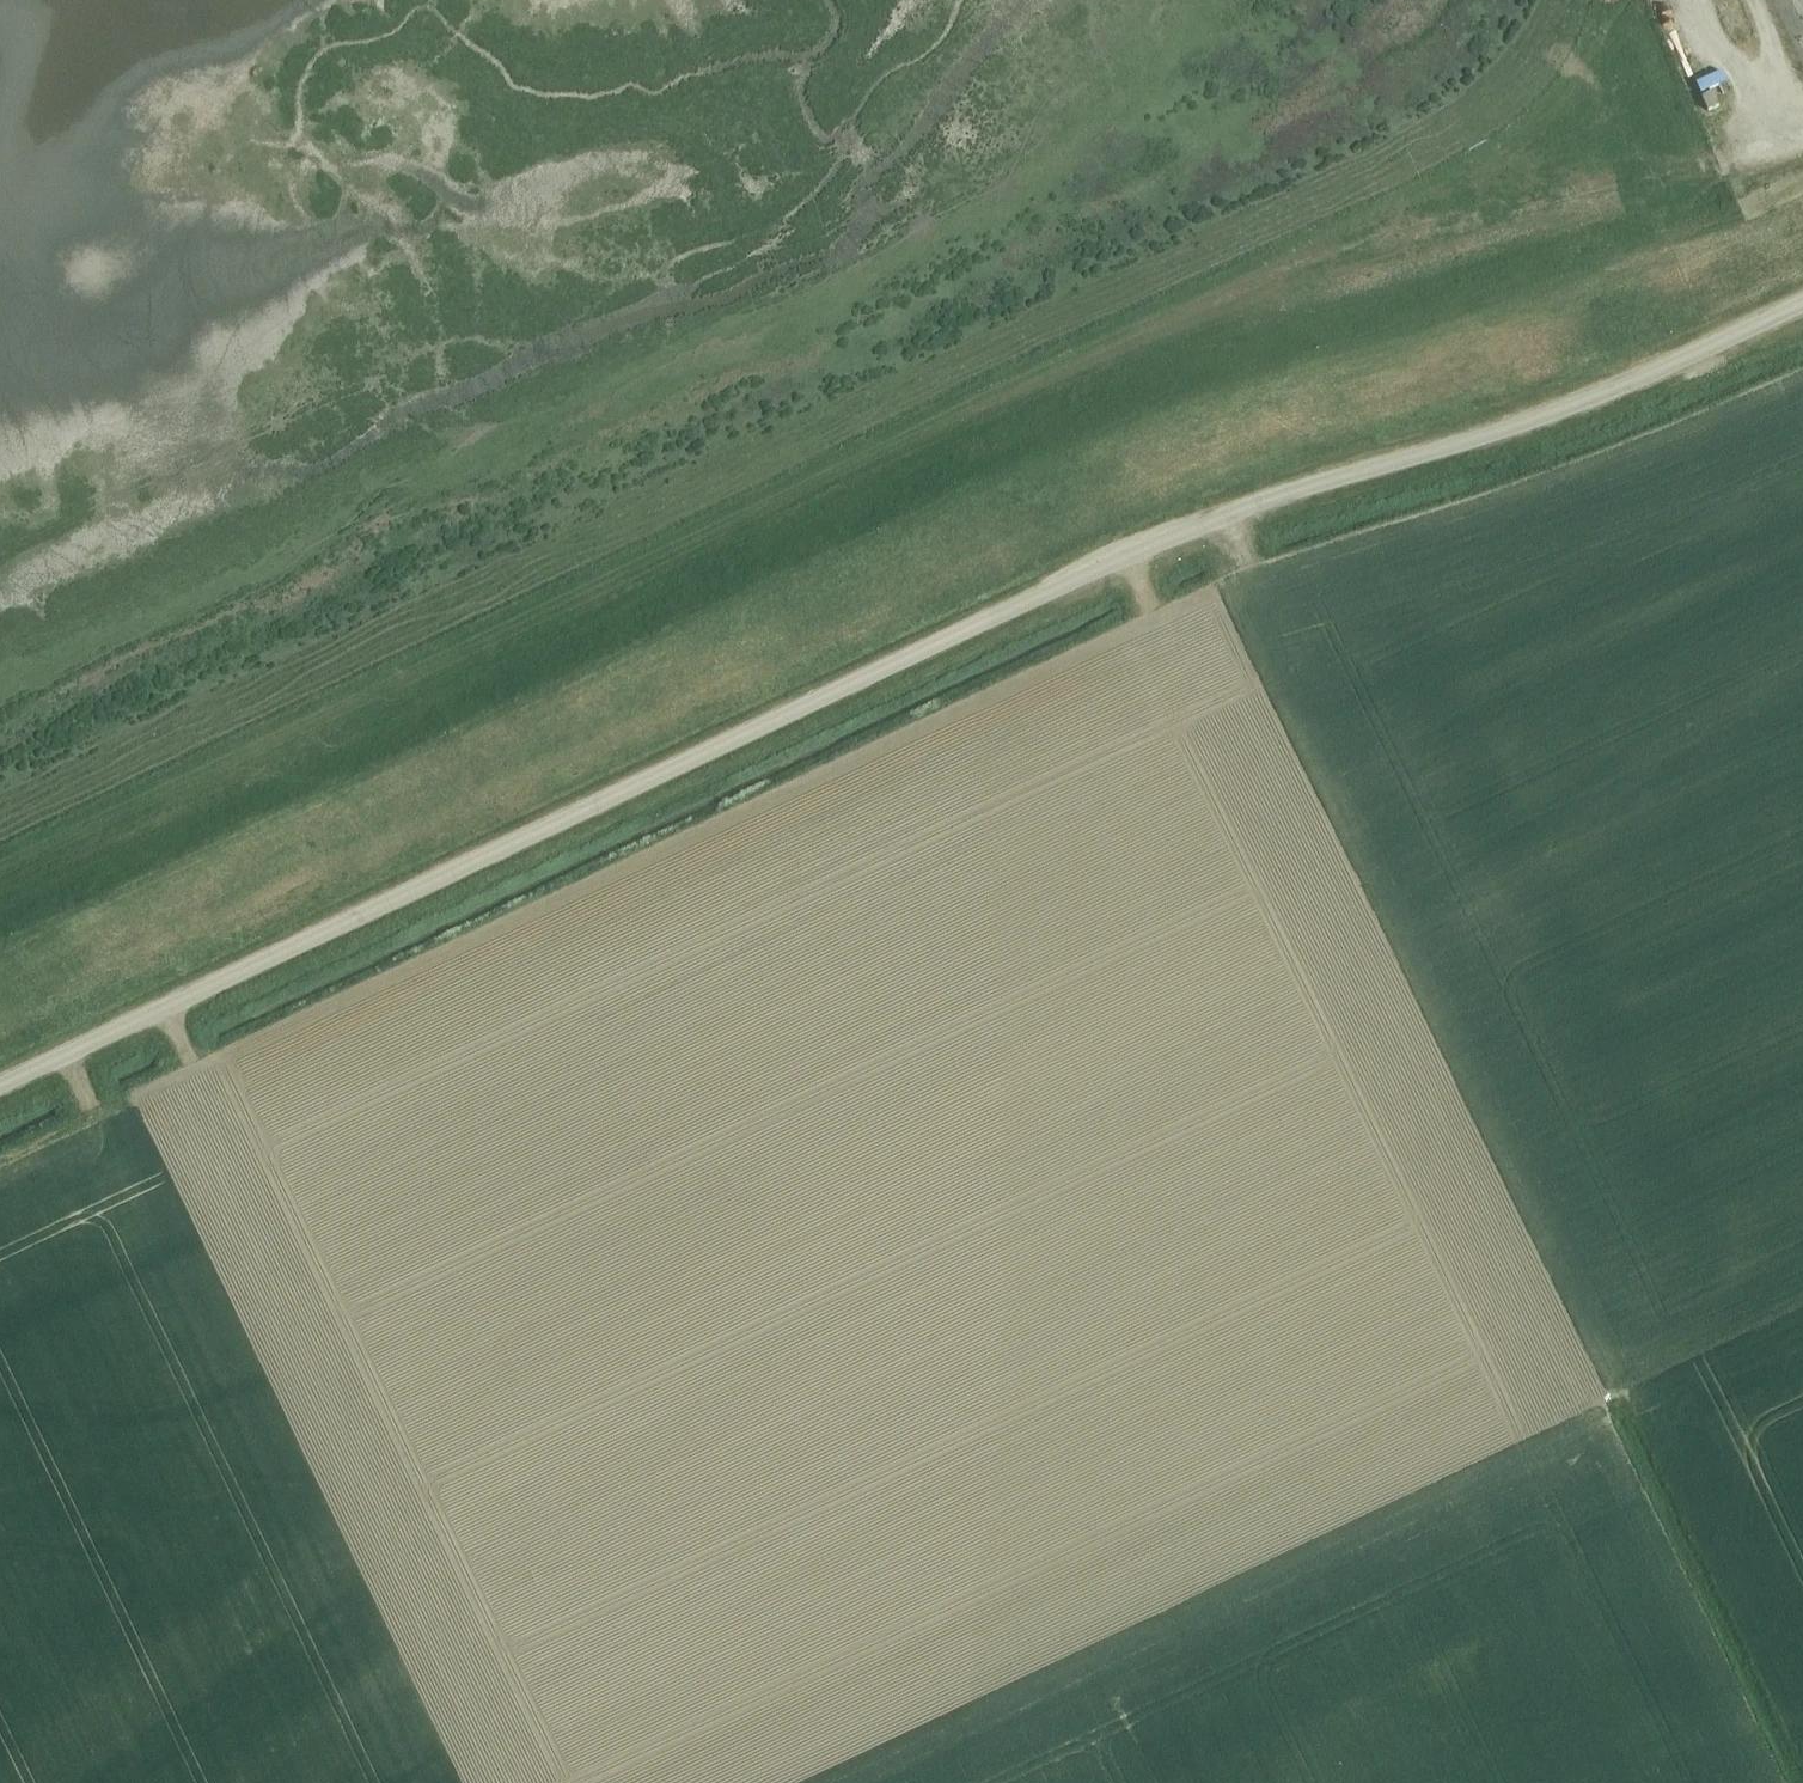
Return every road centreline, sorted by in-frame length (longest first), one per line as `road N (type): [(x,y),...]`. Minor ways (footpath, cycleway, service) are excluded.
road 1 (unclassified): [(1802,302),(1612,389),(1481,437),(1271,497),(1130,551),(0,1084)]
road 2 (unclassified): [(1802,136),(1781,142),(1726,0)]

